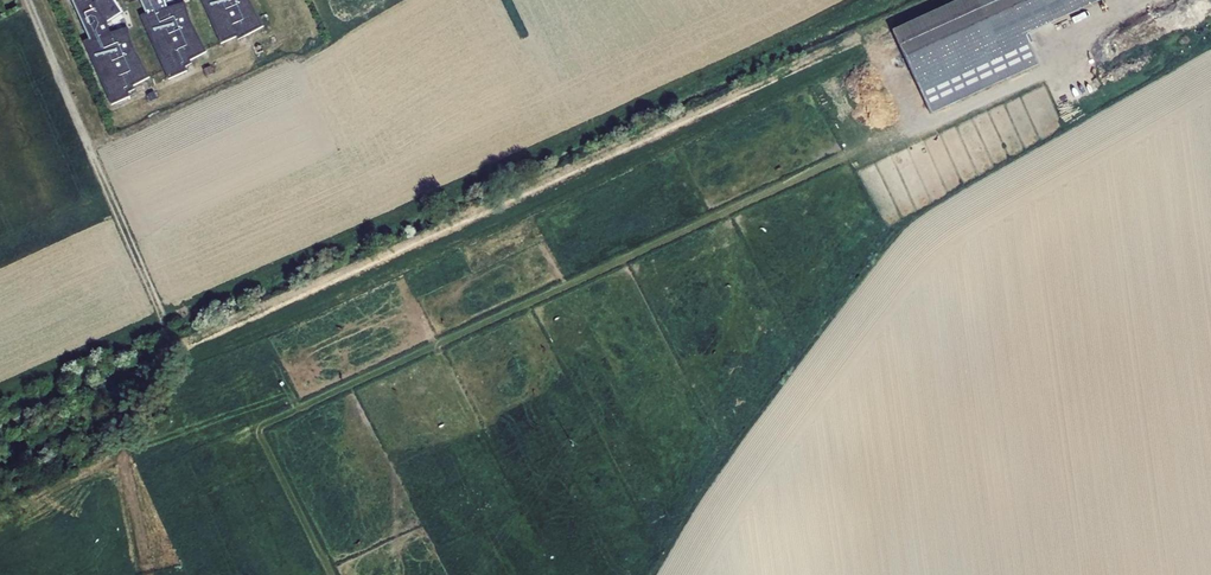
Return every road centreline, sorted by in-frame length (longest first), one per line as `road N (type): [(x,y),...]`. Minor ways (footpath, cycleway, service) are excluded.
road 1 (track): [(30,3),(163,319)]

